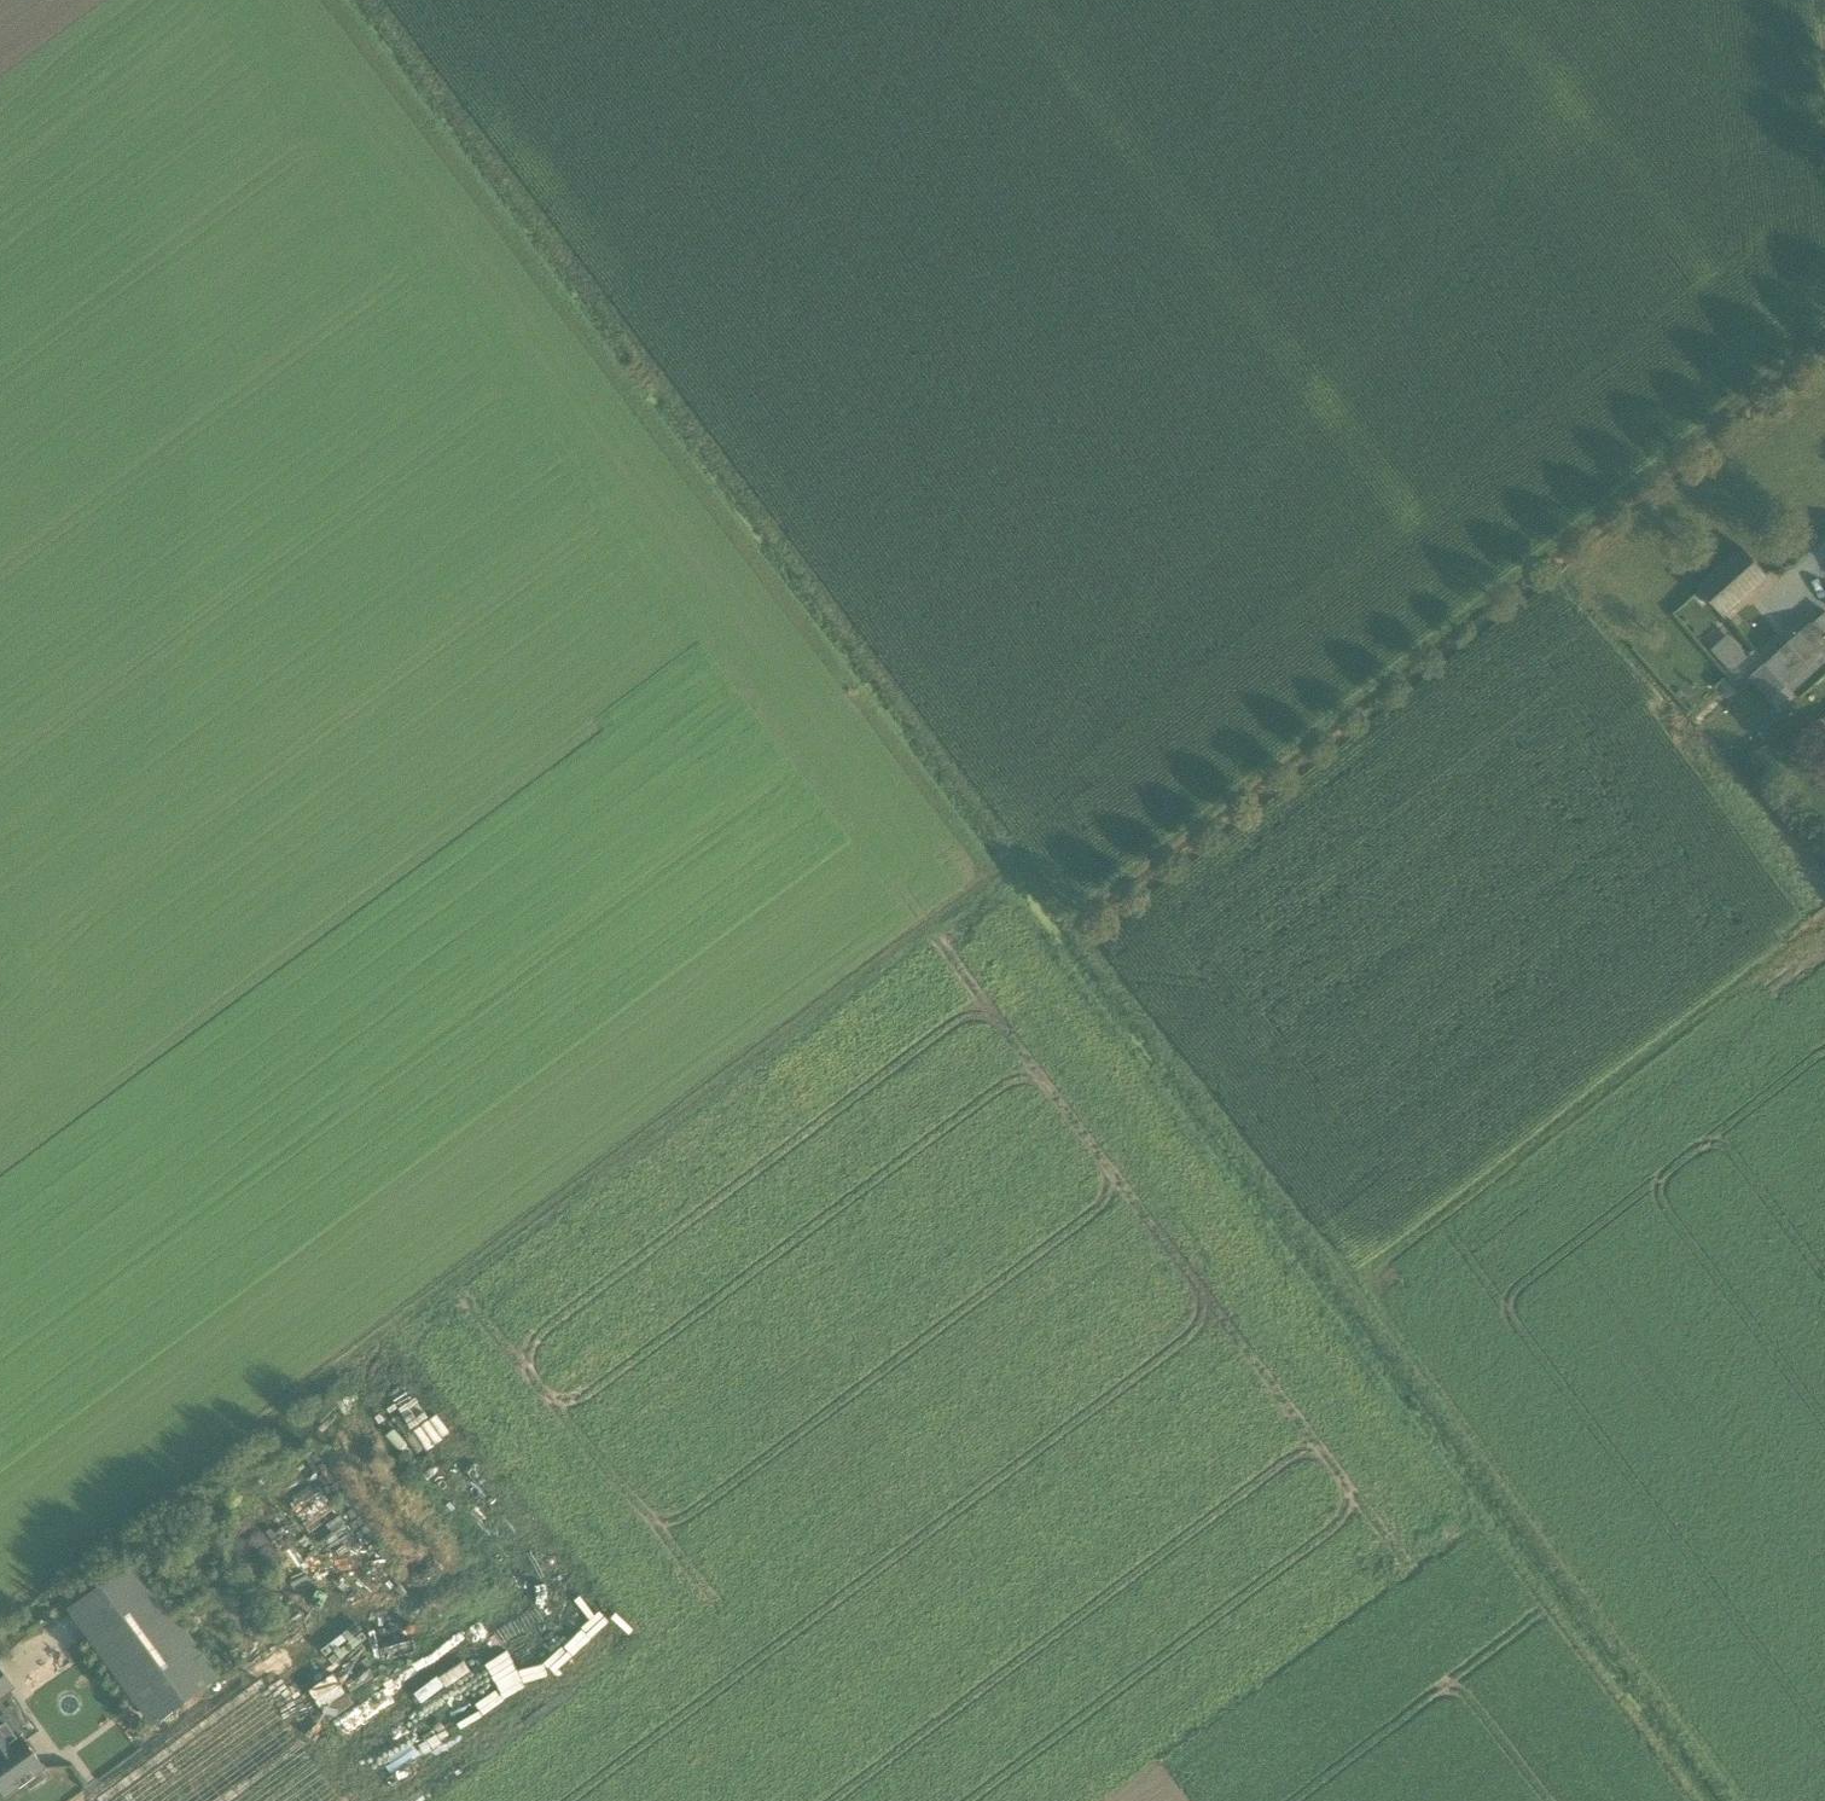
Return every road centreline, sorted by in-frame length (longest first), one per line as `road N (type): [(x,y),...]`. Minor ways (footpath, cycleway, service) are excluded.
road 1 (track): [(375,0),(1731,1800)]

